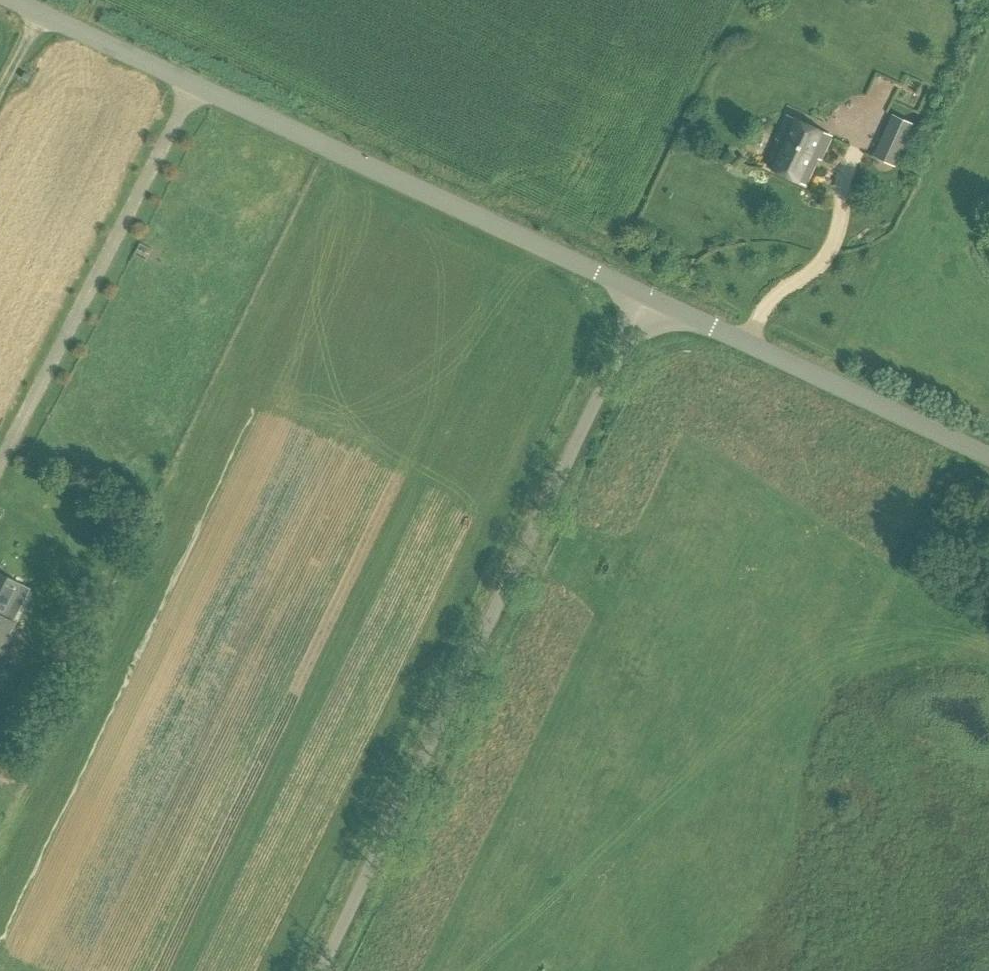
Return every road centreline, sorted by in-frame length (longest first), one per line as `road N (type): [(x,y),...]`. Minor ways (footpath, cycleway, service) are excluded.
road 1 (unclassified): [(324,970),(649,302)]
road 2 (tertiary): [(649,302),(7,0)]
road 3 (tertiary): [(988,455),(649,302)]

